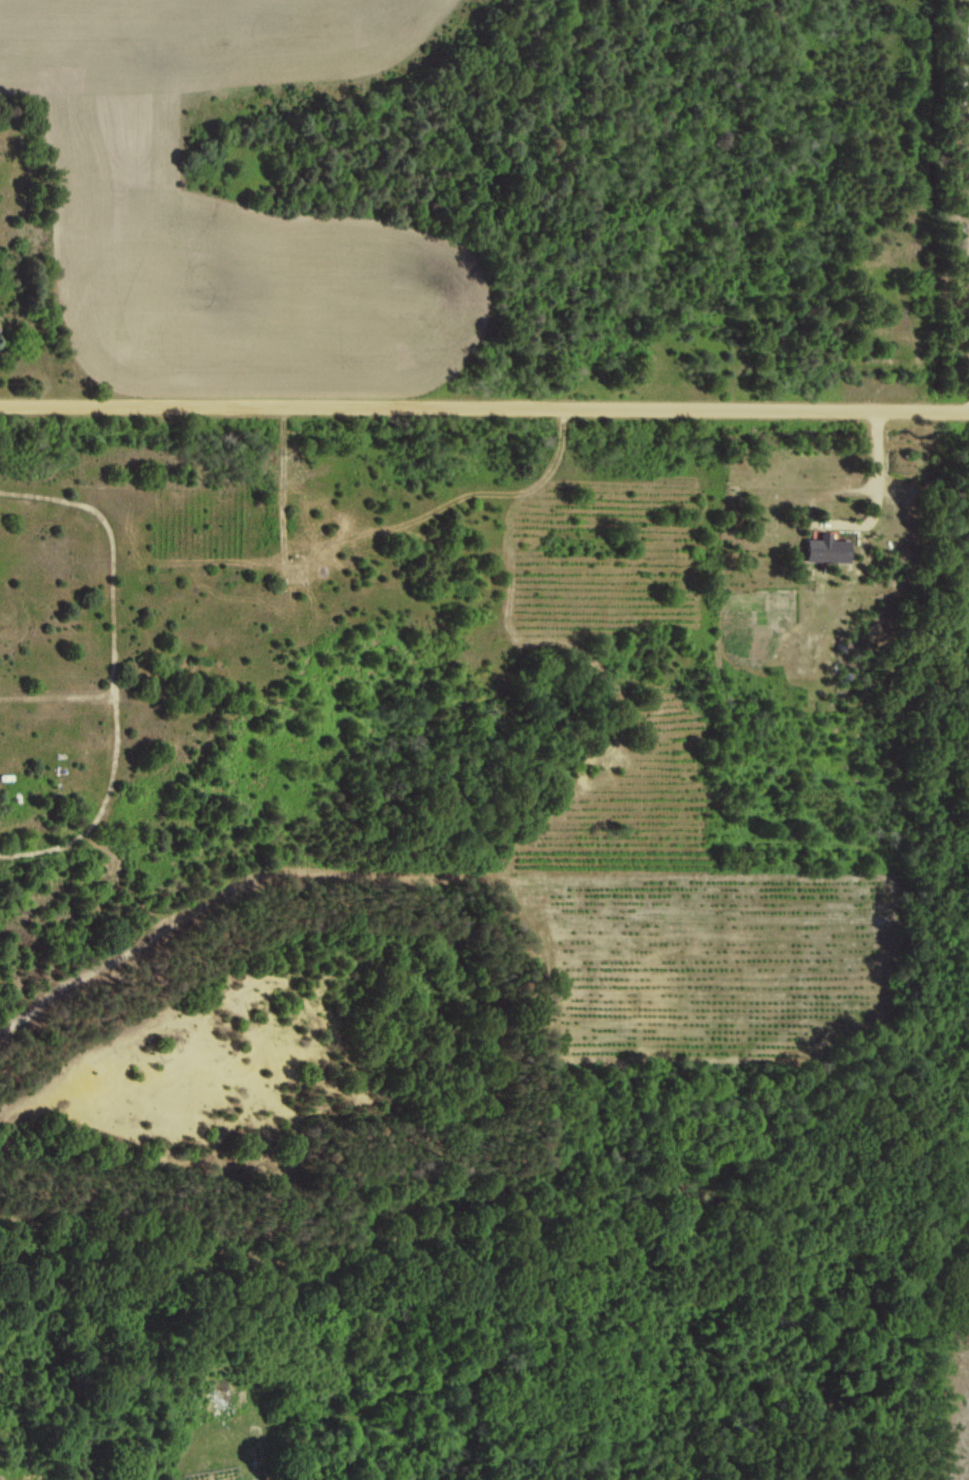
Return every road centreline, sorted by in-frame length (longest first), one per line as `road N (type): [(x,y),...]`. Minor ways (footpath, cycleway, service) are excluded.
road 1 (residential): [(0,408),(968,411)]

